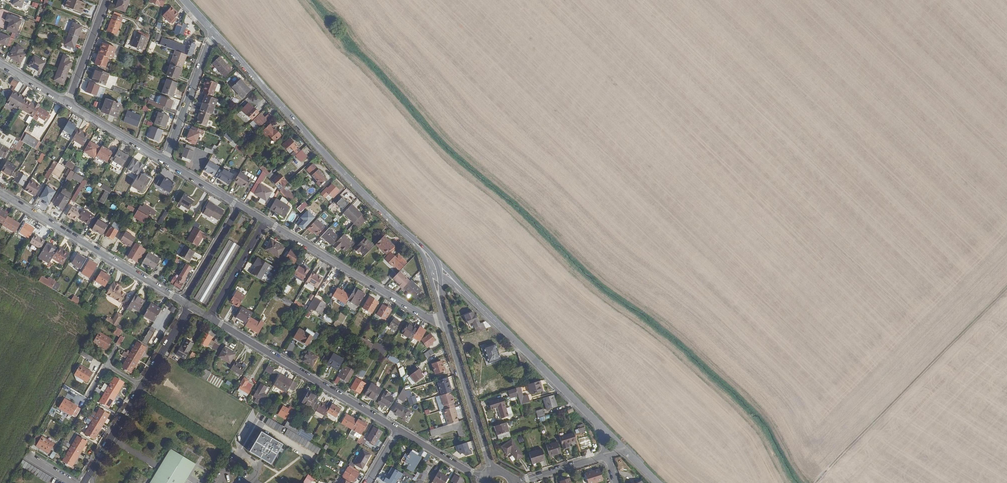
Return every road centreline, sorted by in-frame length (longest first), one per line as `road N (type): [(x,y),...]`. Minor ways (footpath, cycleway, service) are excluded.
road 1 (residential): [(406,234),(214,31)]
road 2 (track): [(1006,291),(814,482)]
road 3 (residential): [(399,430),(208,317)]
road 4 (residential): [(183,302),(0,193)]
road 5 (residential): [(265,222),(427,318),(446,321)]
road 6 (residential): [(475,301),(603,428)]
road 7 (residential): [(446,321),(493,472)]
road 8 (residential): [(165,161),(214,31)]

